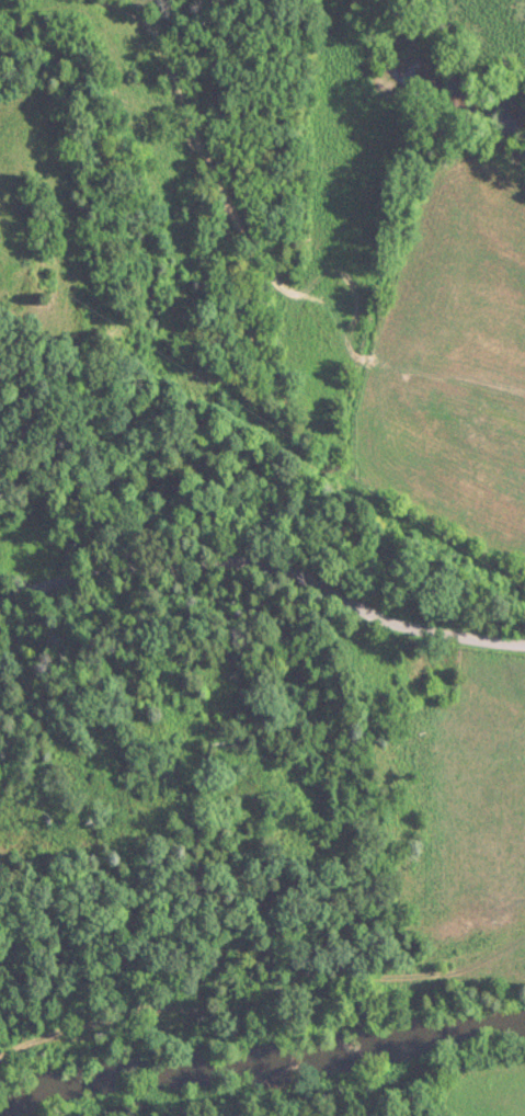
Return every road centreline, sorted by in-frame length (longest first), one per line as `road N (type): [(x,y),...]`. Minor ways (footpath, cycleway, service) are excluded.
road 1 (residential): [(0,606),(76,577),(232,561),(295,572),(431,634),(524,640)]

